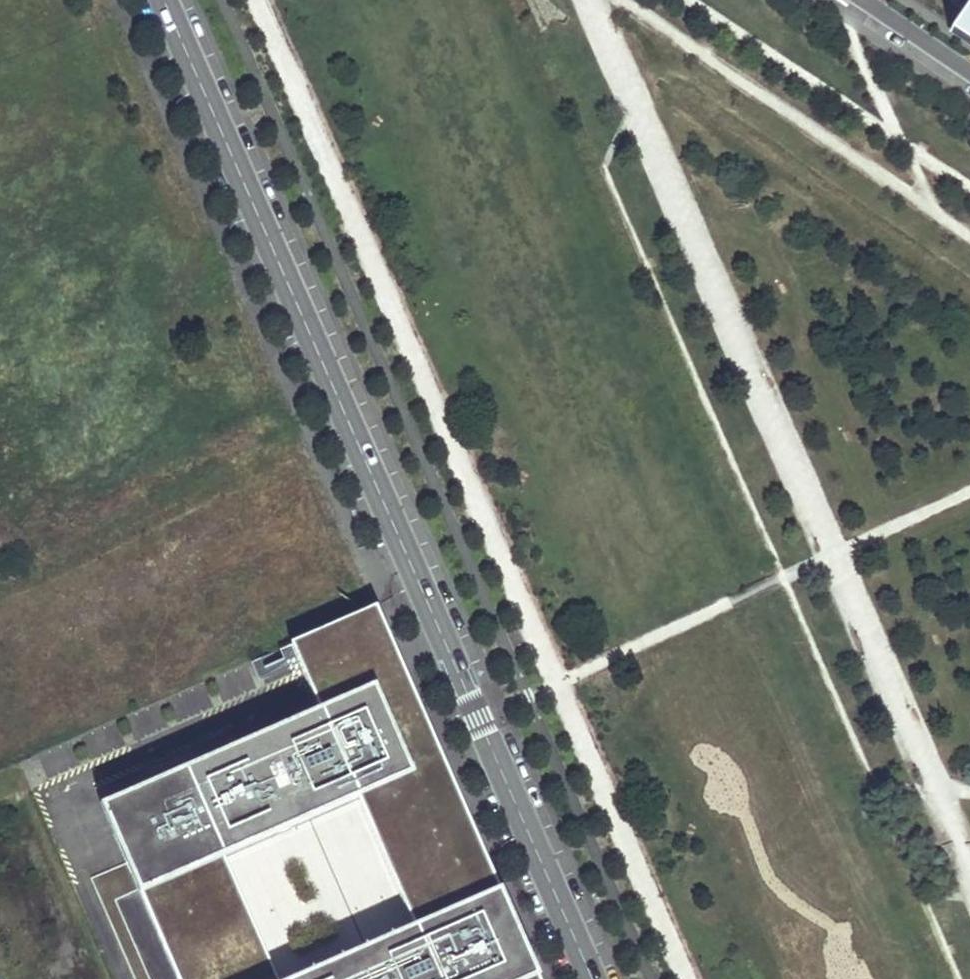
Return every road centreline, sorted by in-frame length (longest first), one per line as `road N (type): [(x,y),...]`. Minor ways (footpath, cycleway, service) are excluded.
road 1 (residential): [(163,0),(591,978)]
road 2 (residential): [(969,72),(864,0)]

